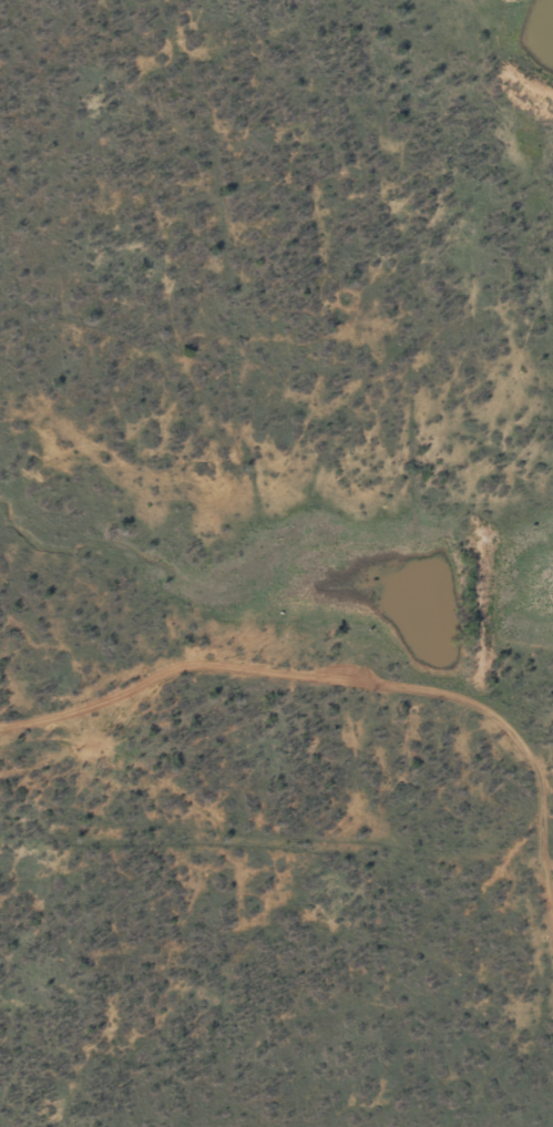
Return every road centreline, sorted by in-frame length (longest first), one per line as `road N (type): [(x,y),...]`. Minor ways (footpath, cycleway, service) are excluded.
road 1 (residential): [(0,726),(93,705),(348,683),(439,705),(508,762),(552,866)]

